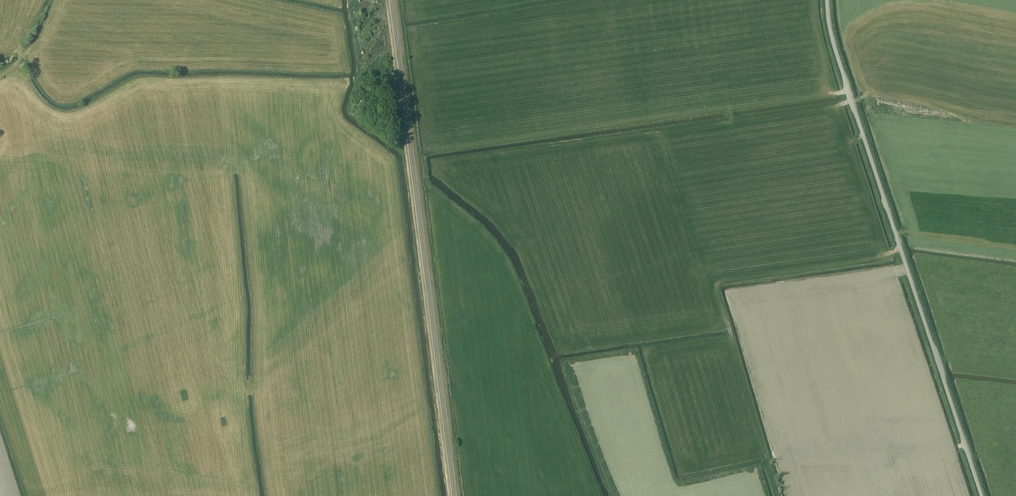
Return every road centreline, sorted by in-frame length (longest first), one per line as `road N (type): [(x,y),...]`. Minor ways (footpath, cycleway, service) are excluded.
road 1 (unclassified): [(982,495),(844,81),(827,0)]

